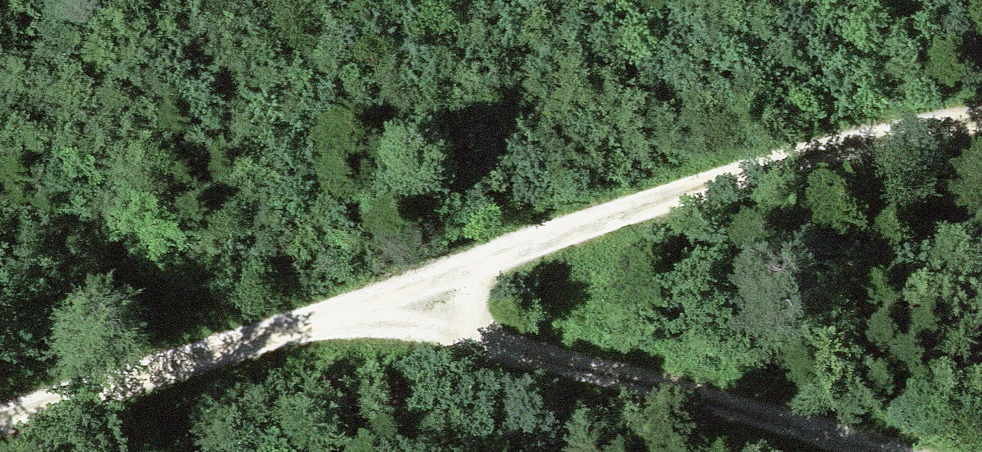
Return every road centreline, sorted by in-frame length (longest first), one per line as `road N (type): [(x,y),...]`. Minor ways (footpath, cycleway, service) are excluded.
road 1 (track): [(981,113),(846,138),(542,234),(338,310)]
road 2 (track): [(338,310),(879,451)]
road 3 (track): [(338,310),(0,412)]

